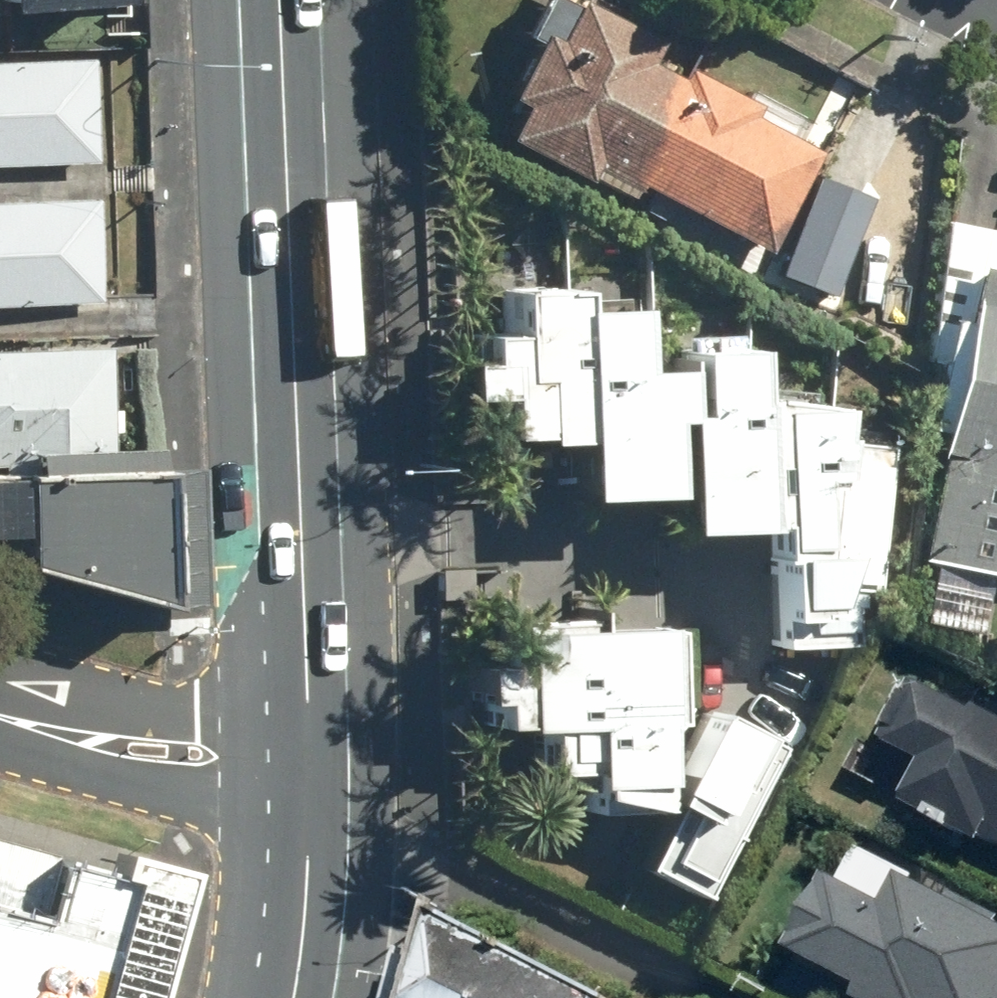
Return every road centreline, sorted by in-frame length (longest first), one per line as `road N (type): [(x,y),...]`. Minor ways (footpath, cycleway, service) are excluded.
road 1 (primary): [(283,0),(312,767)]
road 2 (residential): [(312,767),(202,766),(0,711)]
road 3 (primary): [(312,767),(311,860),(291,997)]

